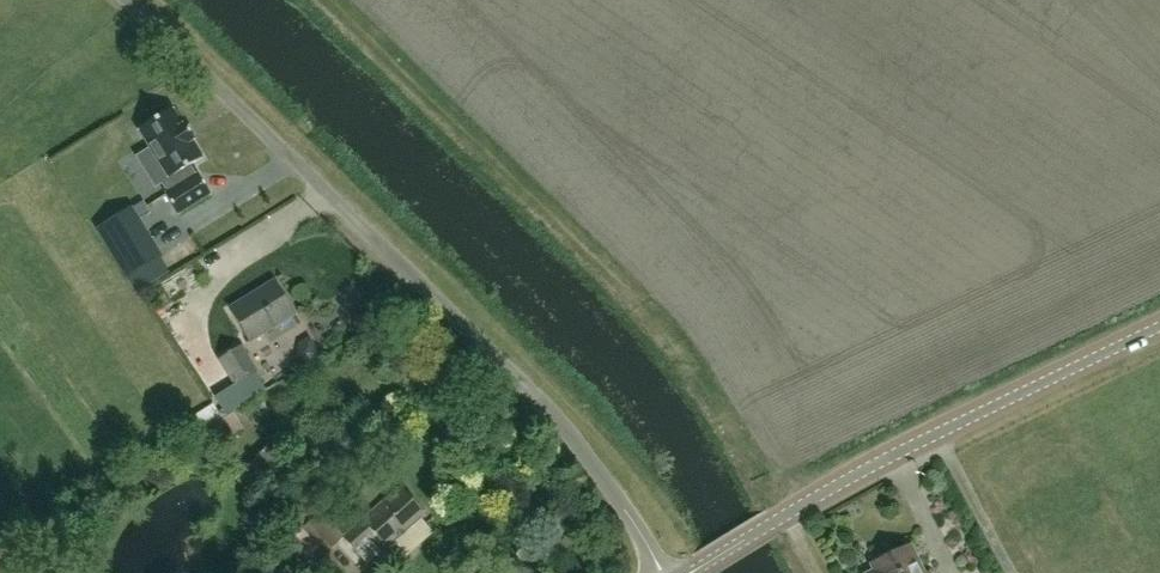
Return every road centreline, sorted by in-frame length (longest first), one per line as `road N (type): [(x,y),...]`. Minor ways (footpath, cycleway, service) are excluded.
road 1 (unclassified): [(657,572),(633,522),(549,407),(128,0)]
road 2 (tertiary): [(1159,325),(686,572)]

